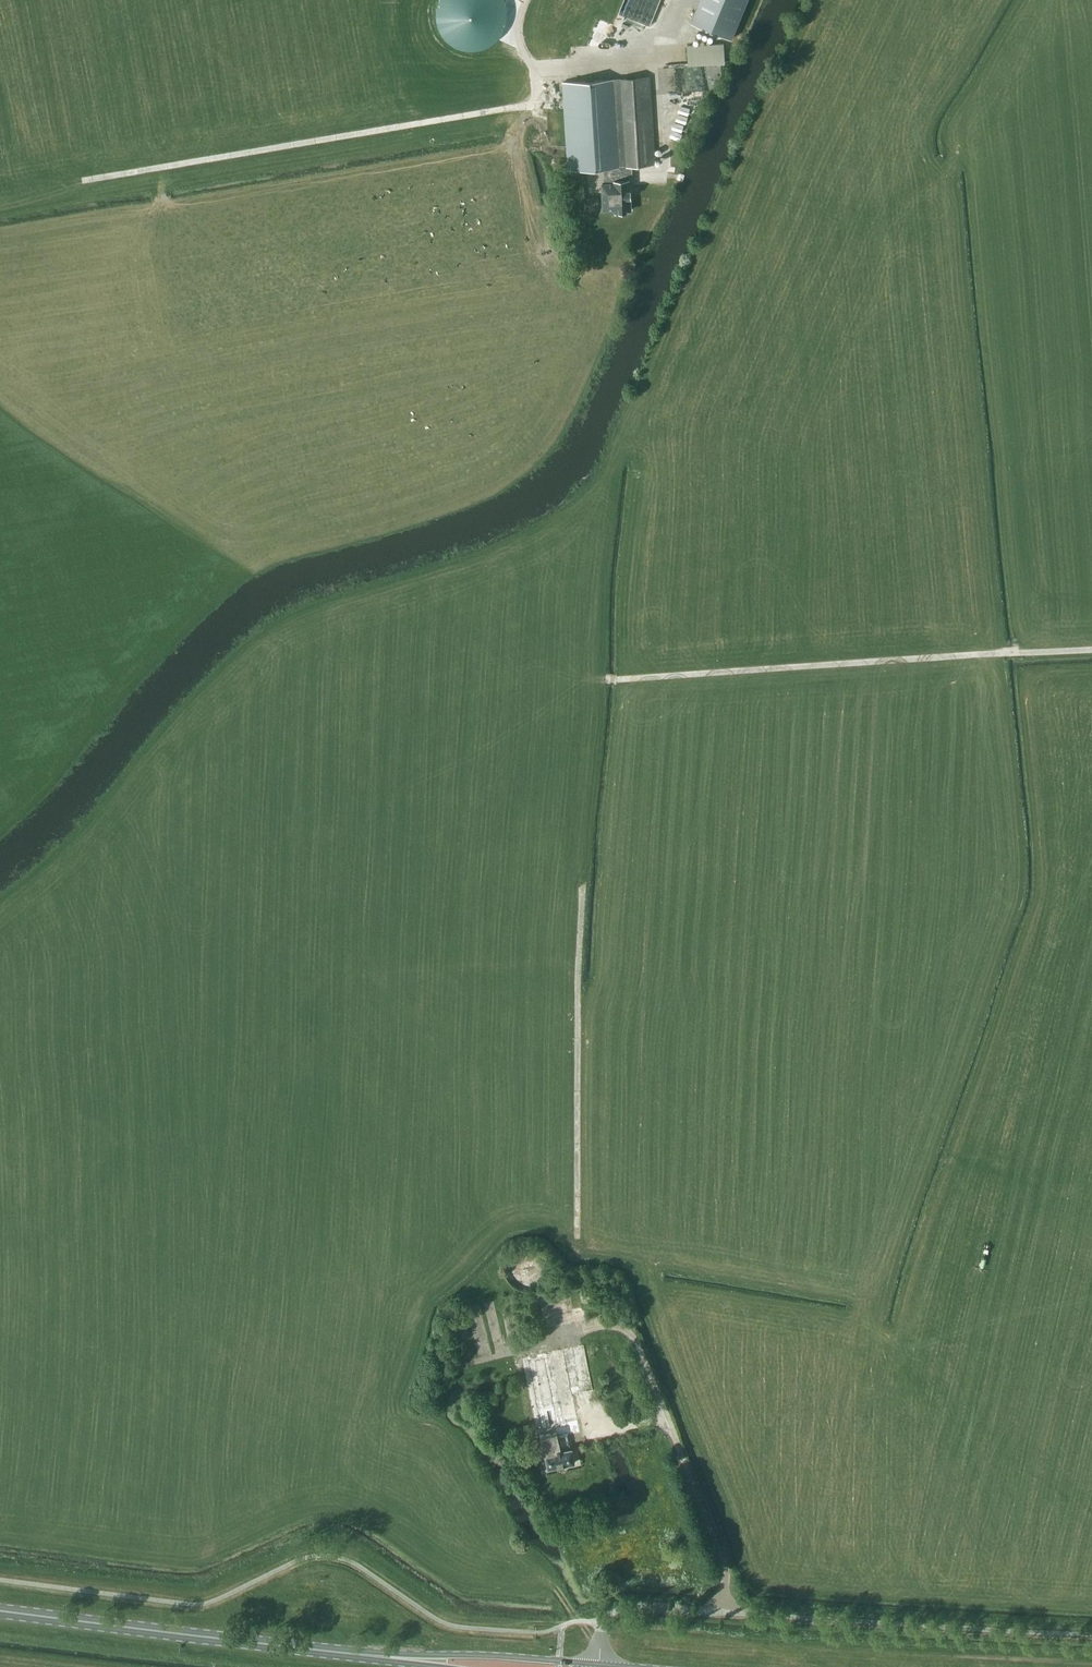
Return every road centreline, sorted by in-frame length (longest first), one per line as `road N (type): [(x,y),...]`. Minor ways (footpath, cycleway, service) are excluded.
road 1 (primary): [(0,1610),(392,1657)]
road 2 (primary): [(600,1663),(392,1657)]
road 3 (unclassified): [(728,1611),(633,1604),(613,1611),(603,1622),(600,1663)]

